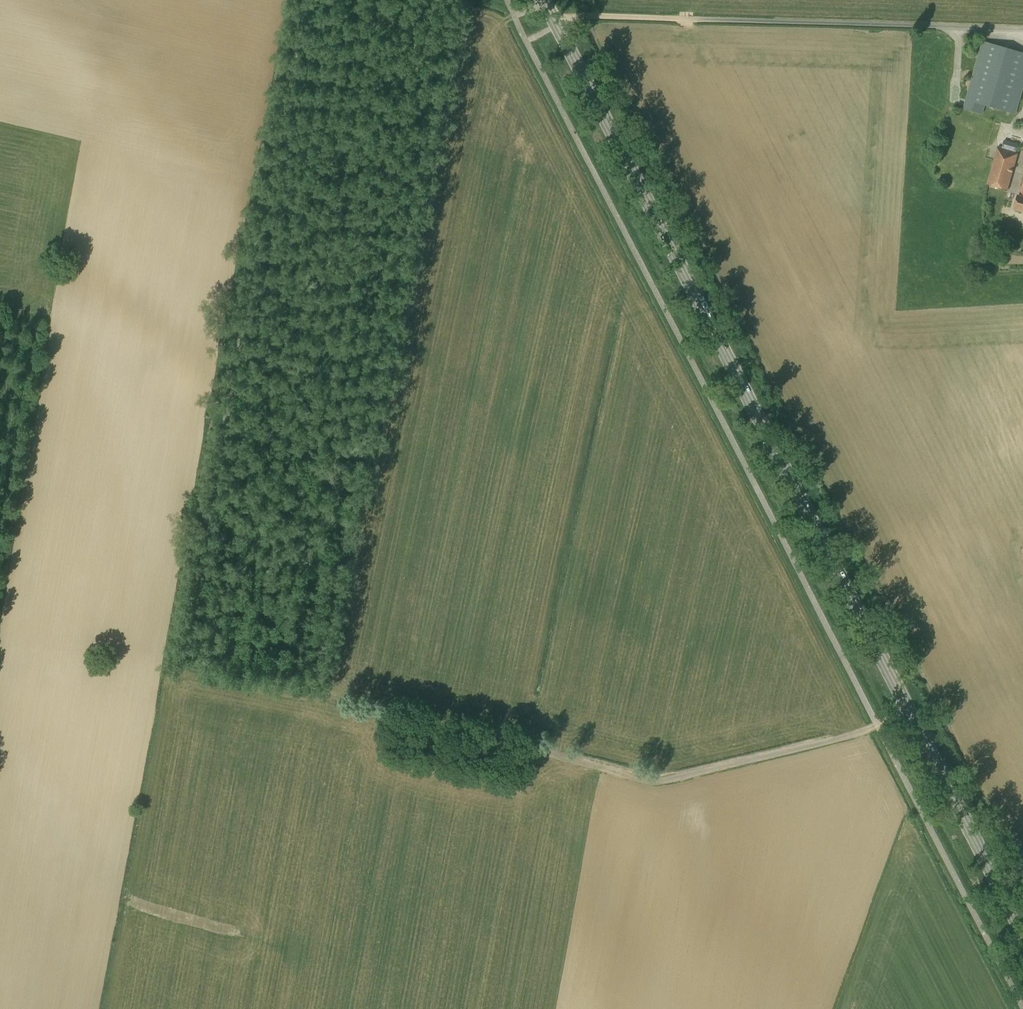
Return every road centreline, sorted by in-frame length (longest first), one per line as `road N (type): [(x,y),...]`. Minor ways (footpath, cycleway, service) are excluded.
road 1 (primary): [(1022,933),(543,0)]

